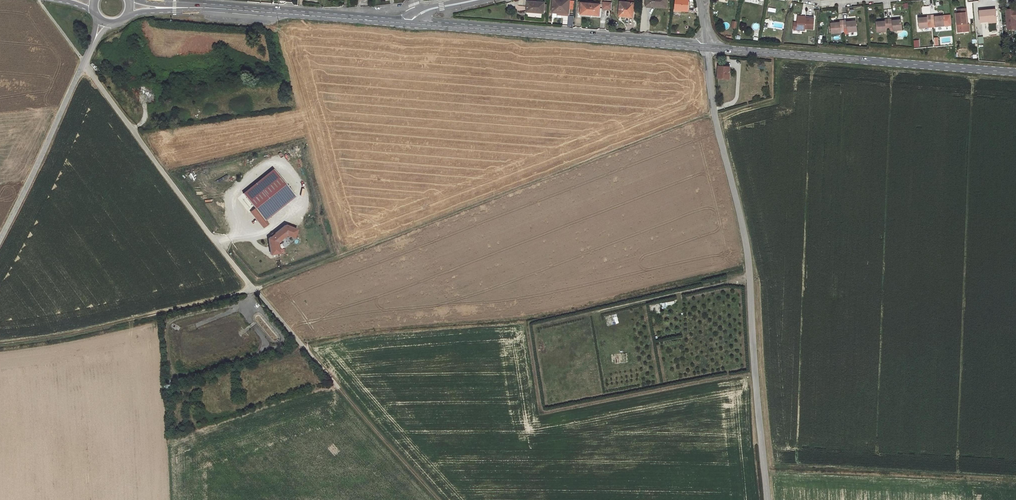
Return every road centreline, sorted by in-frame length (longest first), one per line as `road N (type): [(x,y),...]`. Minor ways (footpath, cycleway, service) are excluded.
road 1 (track): [(0,344),(262,286),(714,112)]
road 2 (unclassified): [(708,49),(749,265),(767,499)]
road 3 (unclassified): [(84,63),(305,349)]
road 4 (secondary): [(1015,72),(708,49)]
road 5 (secondary): [(708,49),(408,24)]
road 6 (secondary): [(408,24),(130,6)]
road 7 (track): [(305,349),(440,499)]
road 8 (unclassified): [(84,63),(0,237)]

